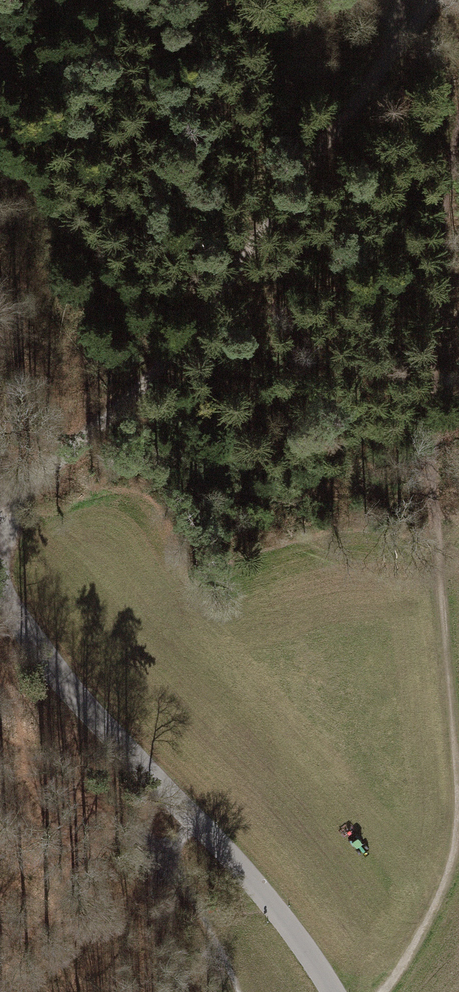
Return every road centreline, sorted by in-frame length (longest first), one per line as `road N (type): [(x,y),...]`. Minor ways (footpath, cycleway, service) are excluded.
road 1 (track): [(382,991),(443,888),(458,832),(439,586),(455,102),(451,34),(426,7)]
road 2 (track): [(426,7),(216,315),(0,519)]
road 3 (residential): [(0,583),(193,825),(252,885),(326,991)]

